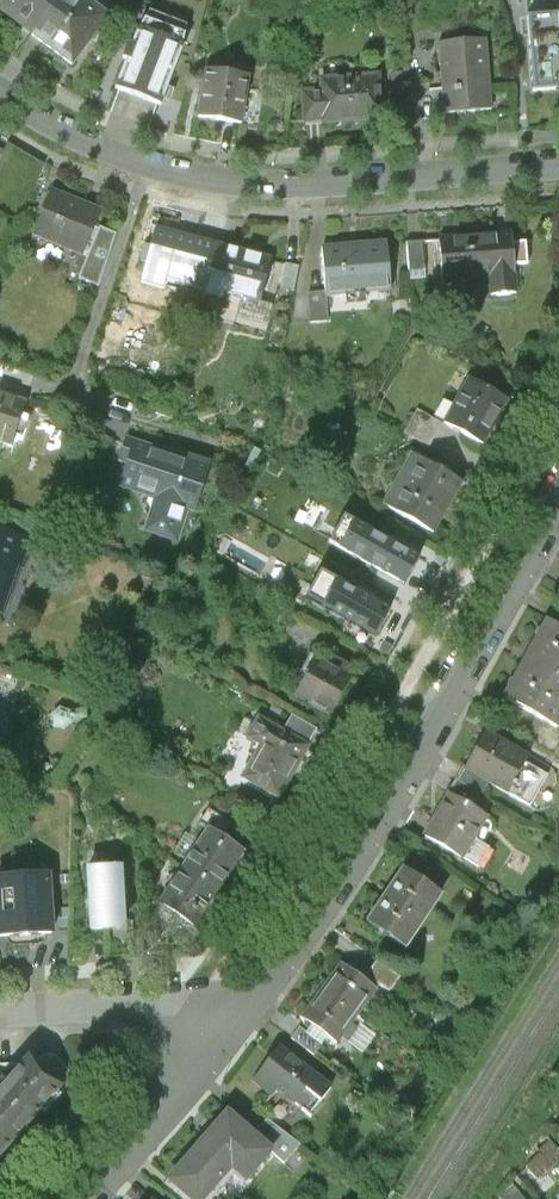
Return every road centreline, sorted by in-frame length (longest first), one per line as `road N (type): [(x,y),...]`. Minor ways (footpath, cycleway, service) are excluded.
road 1 (residential): [(218,1052),(314,928),(558,500)]
road 2 (residential): [(558,163),(306,181),(195,175),(63,131),(0,96)]
road 3 (residential): [(218,1052),(182,1024),(139,1008),(0,1018)]
road 4 (residential): [(91,1198),(218,1052)]

